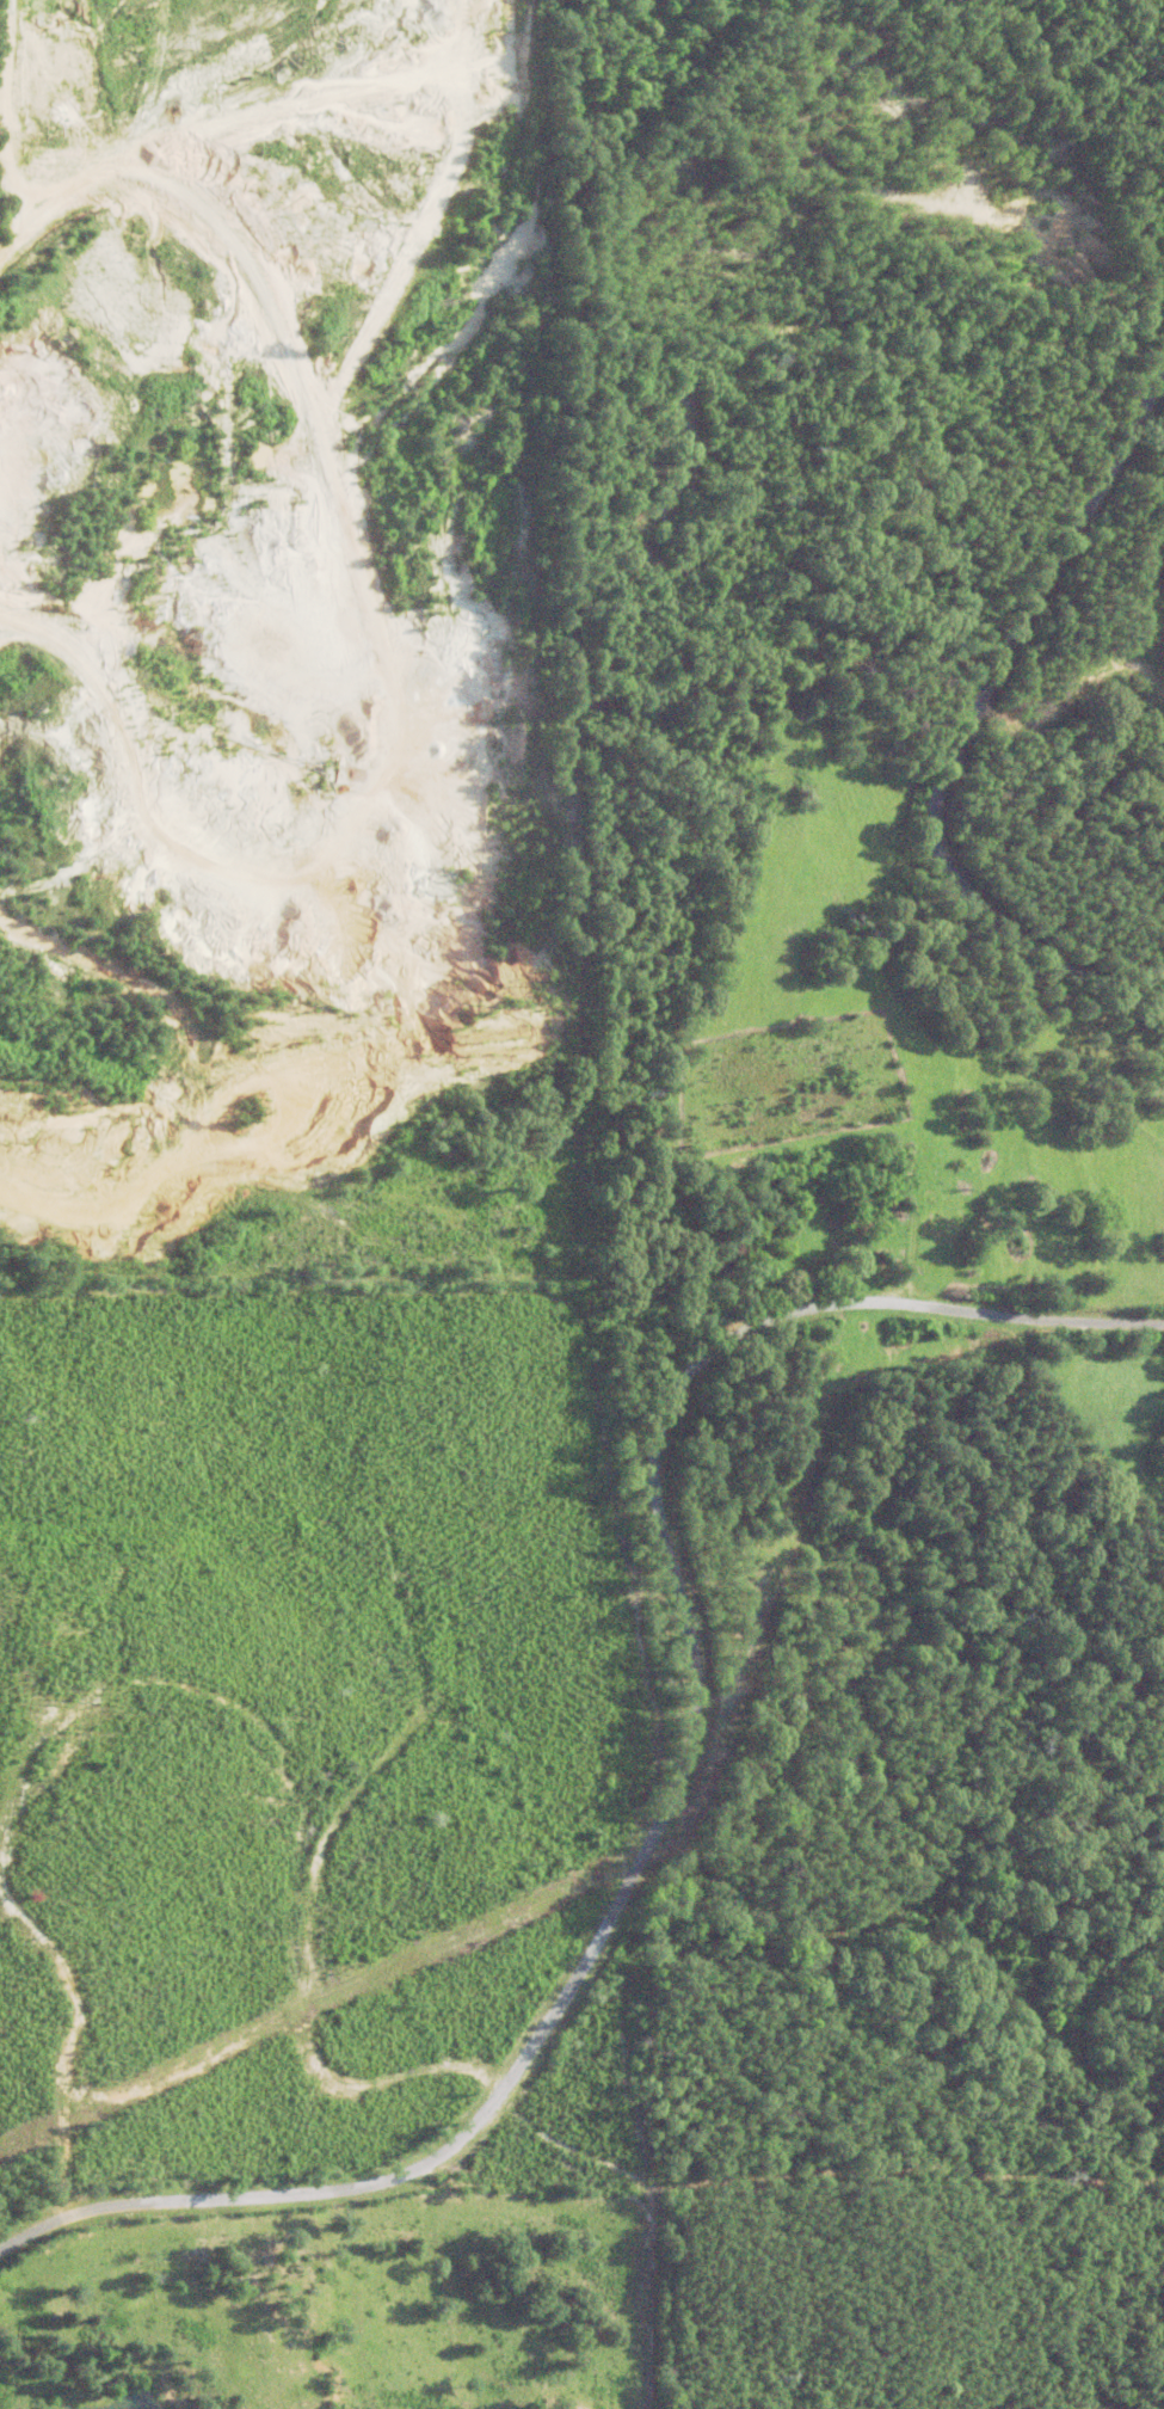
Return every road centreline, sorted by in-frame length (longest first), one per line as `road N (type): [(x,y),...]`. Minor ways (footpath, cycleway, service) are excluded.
road 1 (residential): [(0,2249),(100,2202),(328,2187),(404,2167),(469,2119),(546,2012),(633,1861),(676,1754),(684,1697),(648,1500),(646,1432),(686,1363),(771,1315),(899,1301),(1163,1323)]
road 2 (residential): [(1163,1002),(1035,945),(967,886),(935,831),(949,758),(1163,296)]

